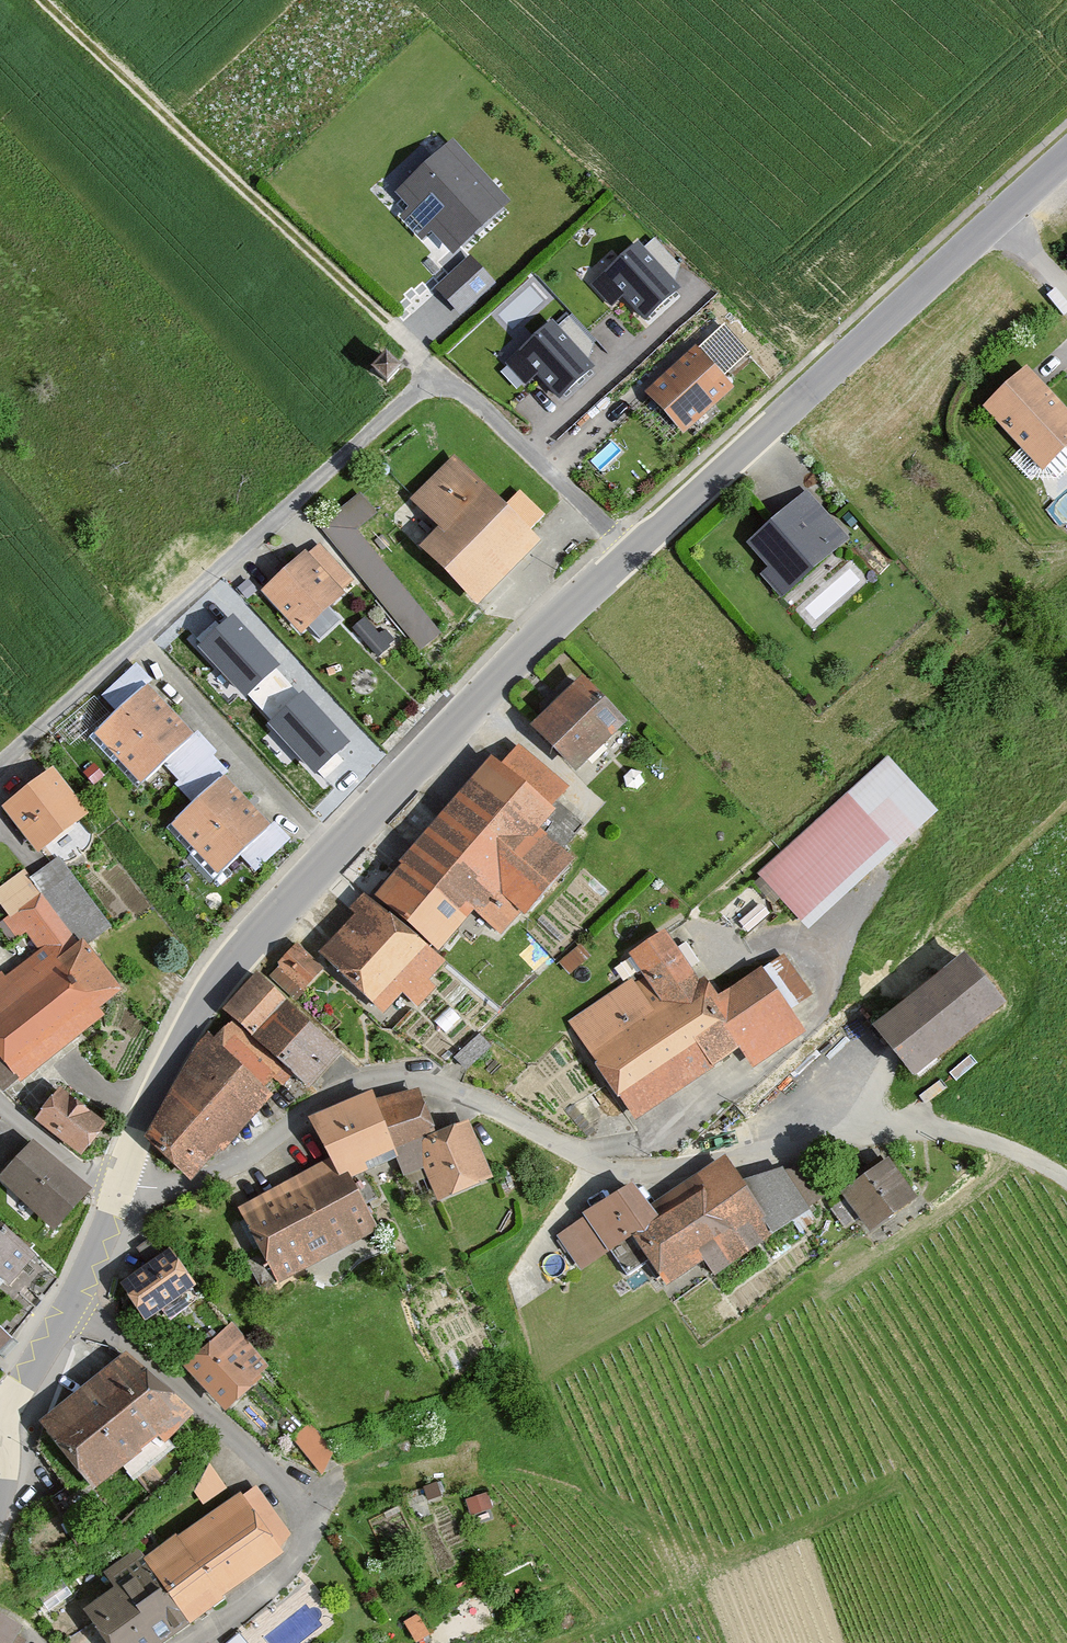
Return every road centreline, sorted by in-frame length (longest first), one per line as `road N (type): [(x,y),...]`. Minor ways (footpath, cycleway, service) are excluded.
road 1 (residential): [(0,758),(440,371),(631,551)]
road 2 (tertiary): [(118,1191),(176,1048),(244,941),(631,551)]
road 3 (residential): [(118,1191),(189,1190),(244,1162),(335,1092),(396,1076),(492,1103),(603,1166),(628,1171),(890,1130)]
road 4 (tertiary): [(631,551),(1066,154)]
road 5 (track): [(47,0),(440,371)]
road 6 (residential): [(69,1307),(139,1351),(273,1467),(300,1505),(305,1542),(297,1565),(197,1642)]
road 7 (unclassified): [(890,1130),(959,1131),(1014,1149),(1066,1179)]
road 8 (residential): [(118,1191),(87,1177),(0,1103)]
road 9 (tertiary): [(0,1418),(69,1307)]
road 10 (tertiary): [(69,1307),(118,1191)]

